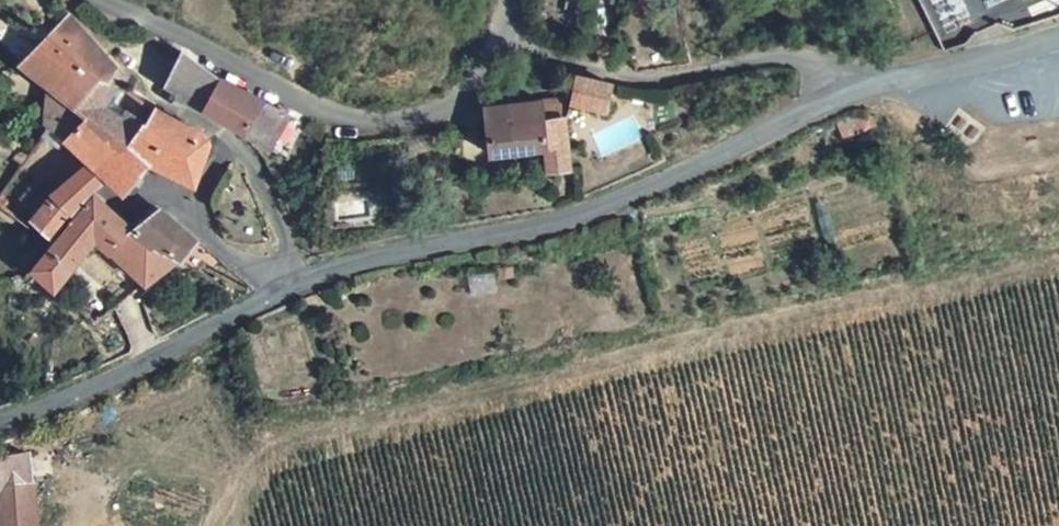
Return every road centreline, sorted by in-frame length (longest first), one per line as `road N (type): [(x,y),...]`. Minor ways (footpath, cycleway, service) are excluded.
road 1 (residential): [(845,93),(821,64),(801,57),(654,75),(598,71),(506,42),(460,103),(393,120),(340,116),(104,0)]
road 2 (unclassified): [(306,279),(600,208),(845,93)]
road 3 (residential): [(306,279),(269,187),(251,160),(230,154),(207,179),(200,209),(208,234),(272,296)]
road 4 (unclassified): [(0,427),(48,412),(272,296)]
road 5 (unclassified): [(845,93),(1058,30)]

